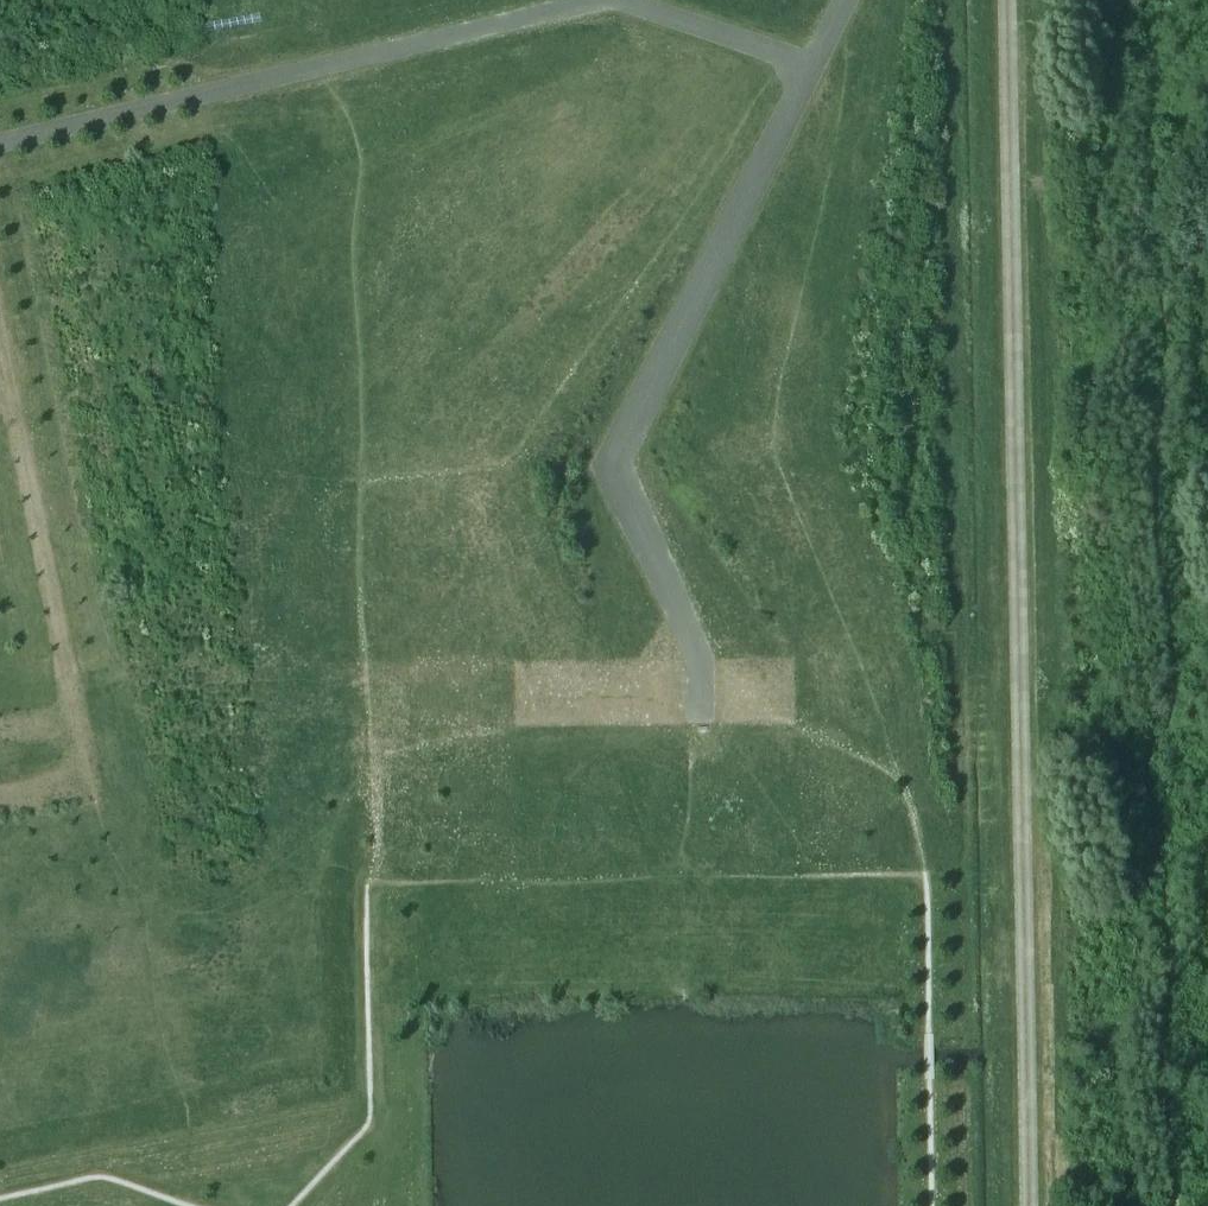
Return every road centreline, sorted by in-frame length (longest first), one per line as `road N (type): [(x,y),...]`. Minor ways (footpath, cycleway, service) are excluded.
road 1 (track): [(1028,1205),(1007,0)]
road 2 (track): [(809,67),(615,471),(700,663),(700,719)]
road 3 (track): [(0,143),(601,0)]
road 4 (track): [(616,0),(809,67)]

